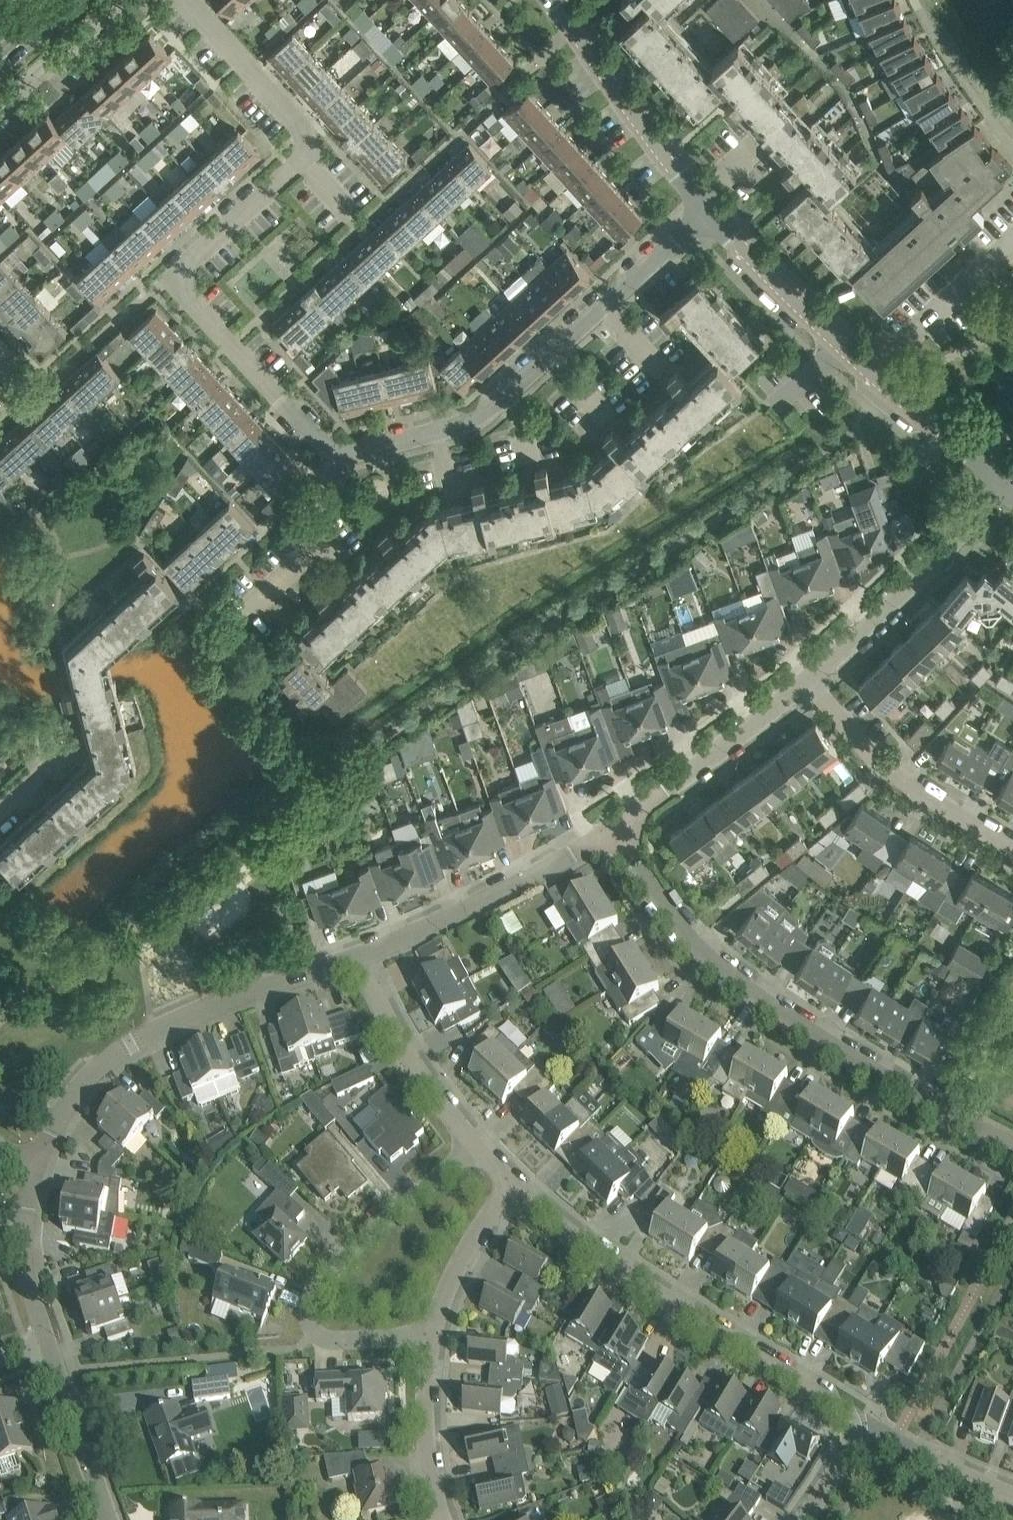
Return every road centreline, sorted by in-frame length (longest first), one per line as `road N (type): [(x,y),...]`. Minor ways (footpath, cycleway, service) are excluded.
road 1 (residential): [(338,455),(182,292),(180,275),(307,147),(301,127),(183,0)]
road 2 (residential): [(1012,1147),(742,981),(683,930),(614,833)]
road 3 (residential): [(338,455),(473,422),(703,217)]
road 4 (residential): [(851,1418),(835,1399),(609,1256),(517,1183)]
road 5 (residential): [(436,1340),(347,1345),(317,1338),(297,1329),(296,1300),(313,1273),(472,1144)]
road 6 (residential): [(37,1163),(94,1076),(144,1036),(365,957)]
road 7 (residential): [(365,957),(614,833)]
road 8 (residential): [(815,674),(1005,480)]
road 9 (residential): [(1012,843),(874,761),(815,674)]
road 10 (residential): [(703,217),(552,0)]
road 11 (residential): [(614,833),(815,674)]
road 12 (residential): [(867,374),(703,217)]
road 13 (residential): [(472,1144),(412,1054),(365,957)]
road 14 (residential): [(867,374),(1012,238)]
road 15 (residential): [(118,1519),(47,1344)]
road 16 (residential): [(47,1344),(25,1259),(37,1163)]
road 17 (residential): [(451,1519),(430,1449),(427,1382),(436,1340)]
road 18 (residential): [(1012,1498),(851,1418)]
road 19 (residential): [(436,1340),(458,1276),(517,1183)]
road 20 (residential): [(1005,480),(867,374)]
road 21 (residential): [(0,108),(120,0)]

